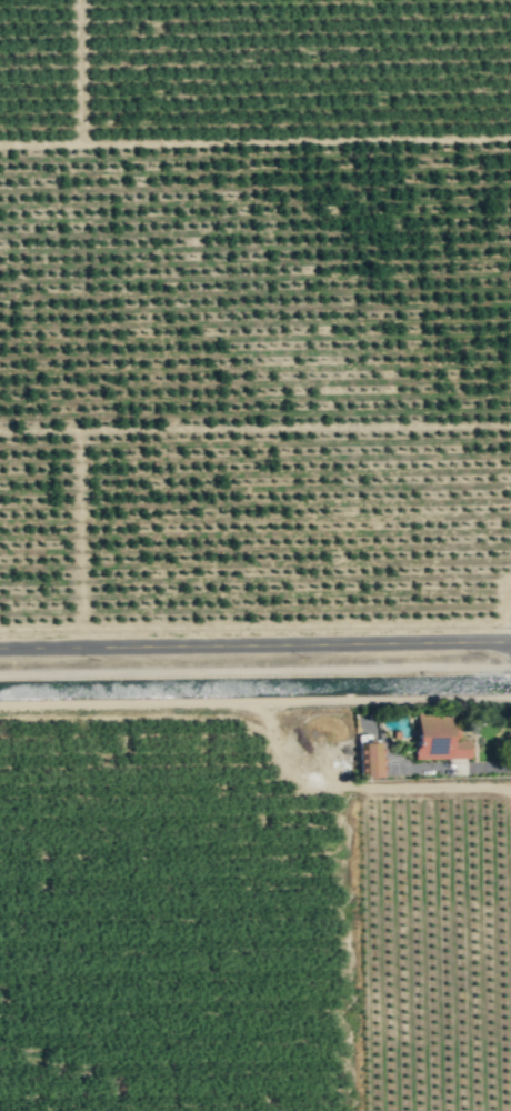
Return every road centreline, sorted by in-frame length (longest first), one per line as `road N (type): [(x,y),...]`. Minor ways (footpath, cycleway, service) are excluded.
road 1 (residential): [(0,648),(510,643)]

